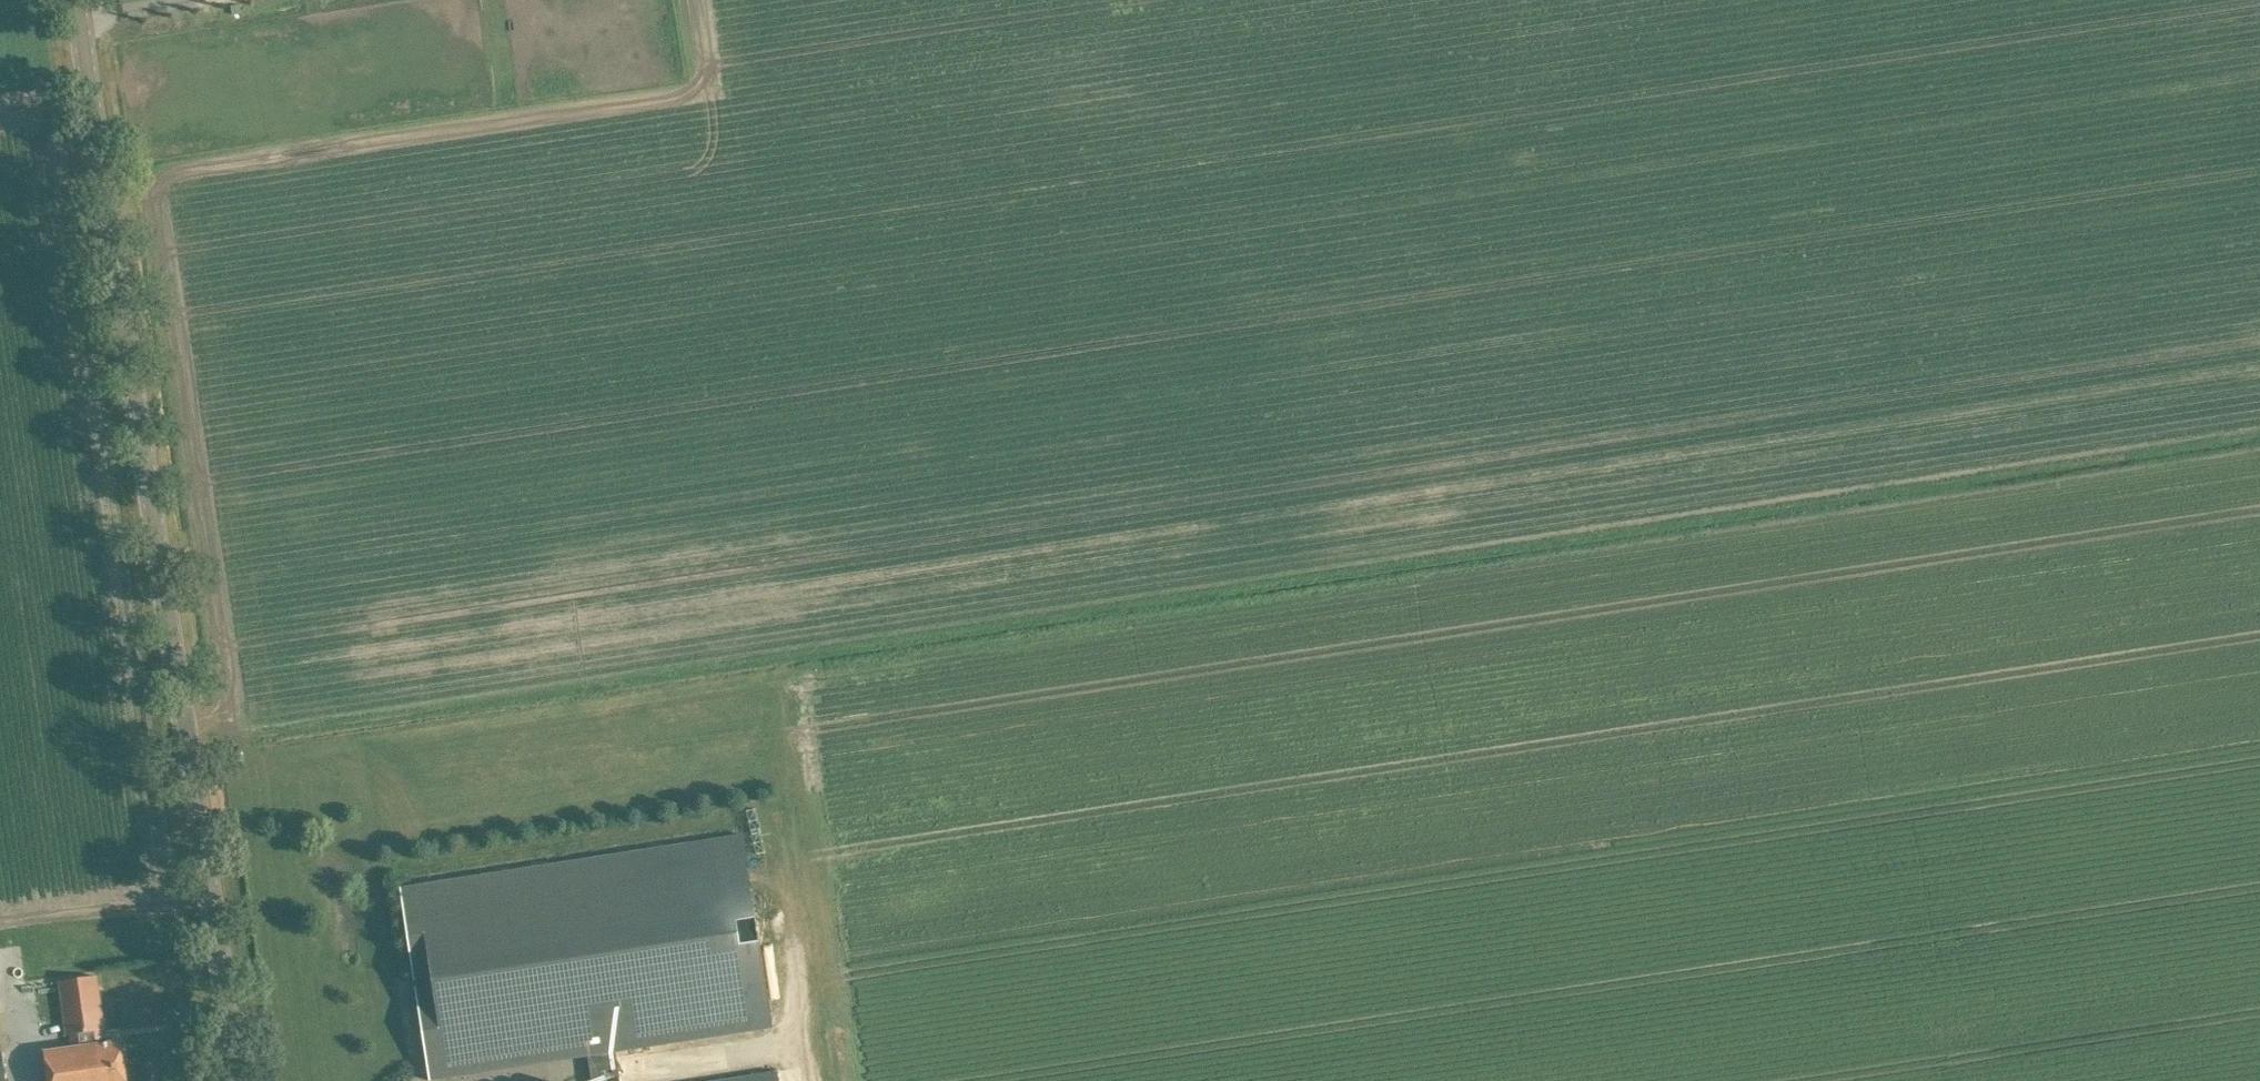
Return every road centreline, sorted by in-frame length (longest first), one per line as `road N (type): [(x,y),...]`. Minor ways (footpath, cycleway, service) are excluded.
road 1 (tertiary): [(239,1080),(79,0)]

